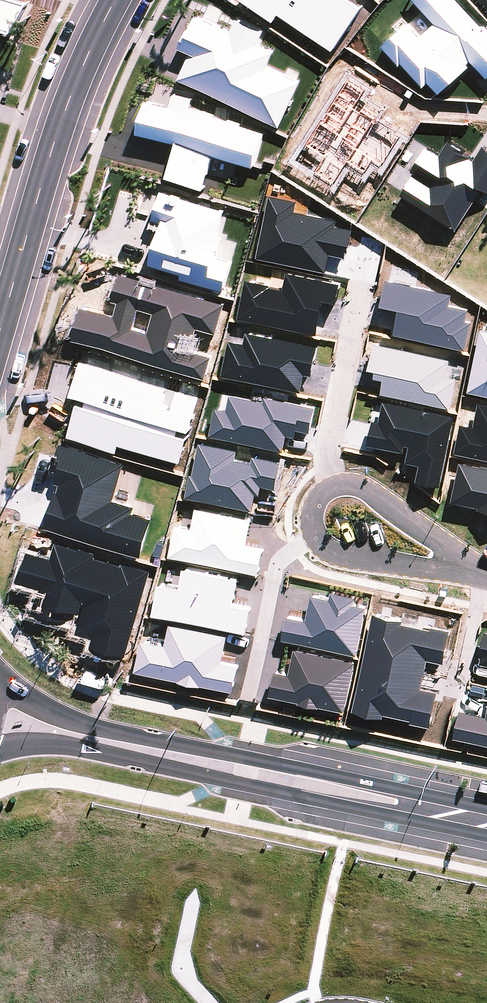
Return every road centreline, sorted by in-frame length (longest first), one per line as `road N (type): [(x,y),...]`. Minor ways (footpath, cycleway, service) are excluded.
road 1 (secondary): [(0,683),(79,723),(372,784),(424,809)]
road 2 (secondary): [(424,809),(368,812),(77,747),(0,747)]
road 3 (tertiary): [(0,331),(65,111),(116,0)]
road 4 (residential): [(320,486),(357,295)]
road 5 (residential): [(320,486),(348,478),(378,493),(467,570)]
road 6 (residential): [(467,570),(368,561),(325,550),(305,532)]
road 7 (residential): [(305,532),(285,554),(262,653)]

